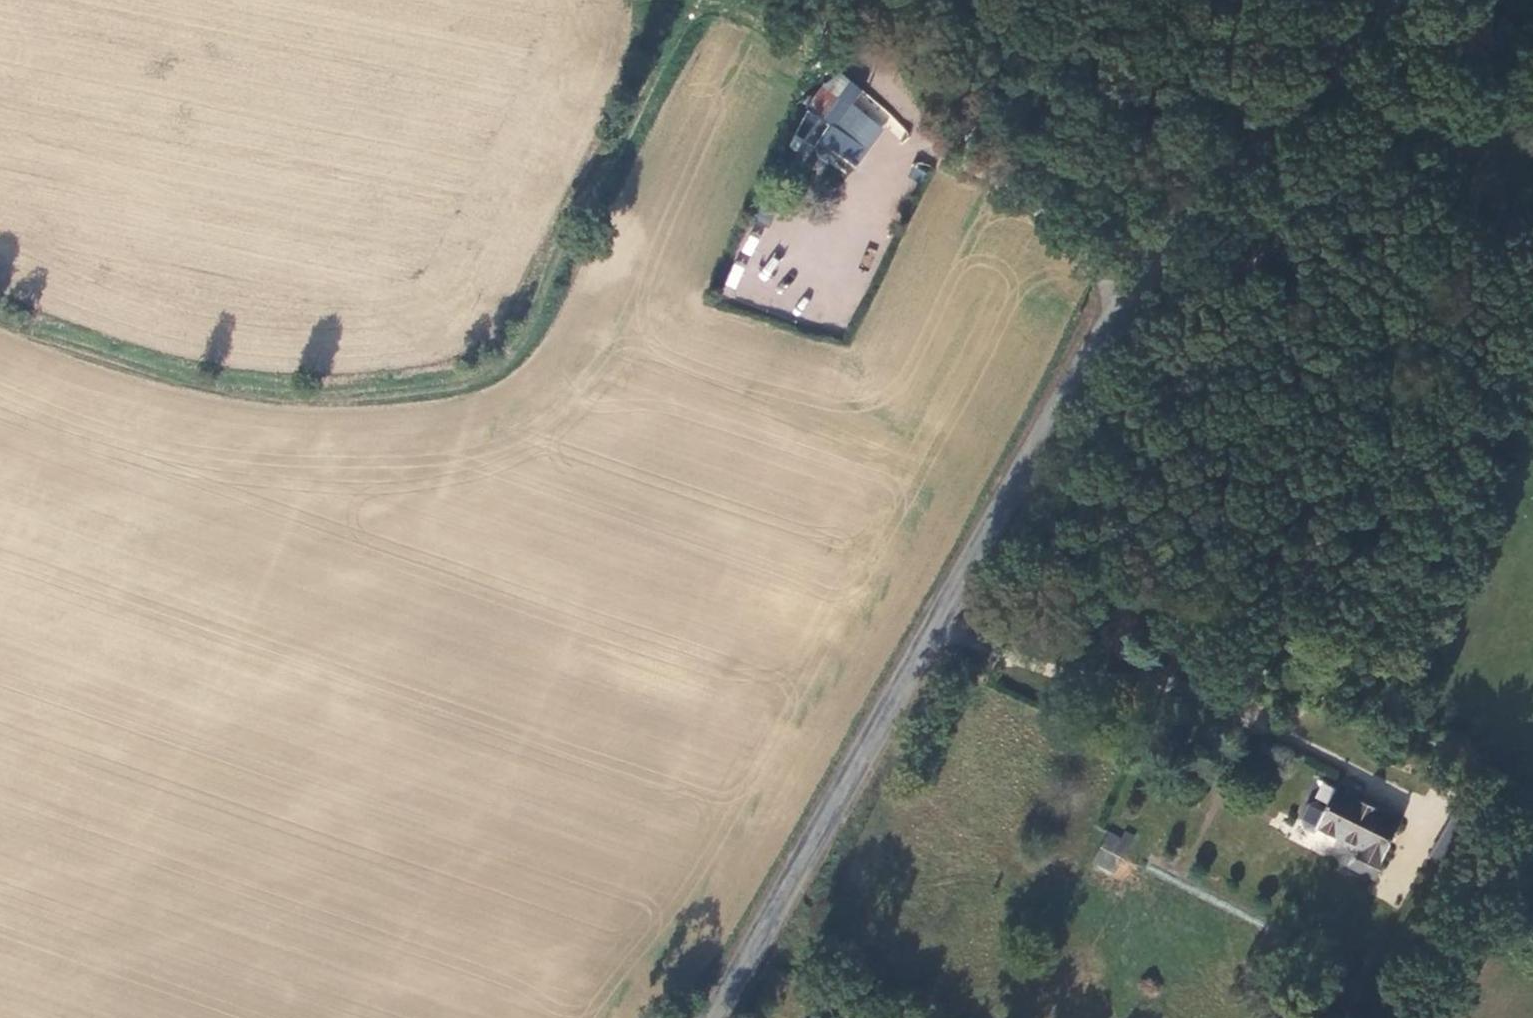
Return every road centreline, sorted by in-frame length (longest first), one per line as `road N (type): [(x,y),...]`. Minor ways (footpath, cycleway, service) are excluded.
road 1 (tertiary): [(714,1017),(1187,204),(1386,0)]

